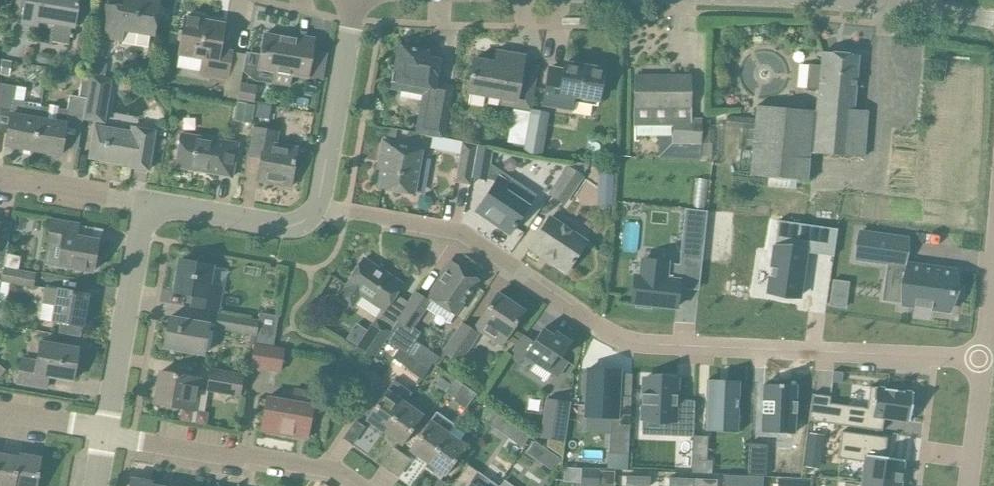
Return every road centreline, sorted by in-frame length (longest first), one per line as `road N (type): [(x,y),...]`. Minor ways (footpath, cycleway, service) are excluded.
road 1 (residential): [(982,356),(622,340),(477,240),(318,208)]
road 2 (residential): [(361,485),(335,468),(106,434)]
road 3 (residential): [(106,434),(142,208)]
road 4 (residential): [(318,208),(354,0)]
road 5 (residential): [(142,208),(277,227),(318,208)]
road 6 (residential): [(142,208),(0,184)]
road 7 (residential): [(967,485),(982,356)]

